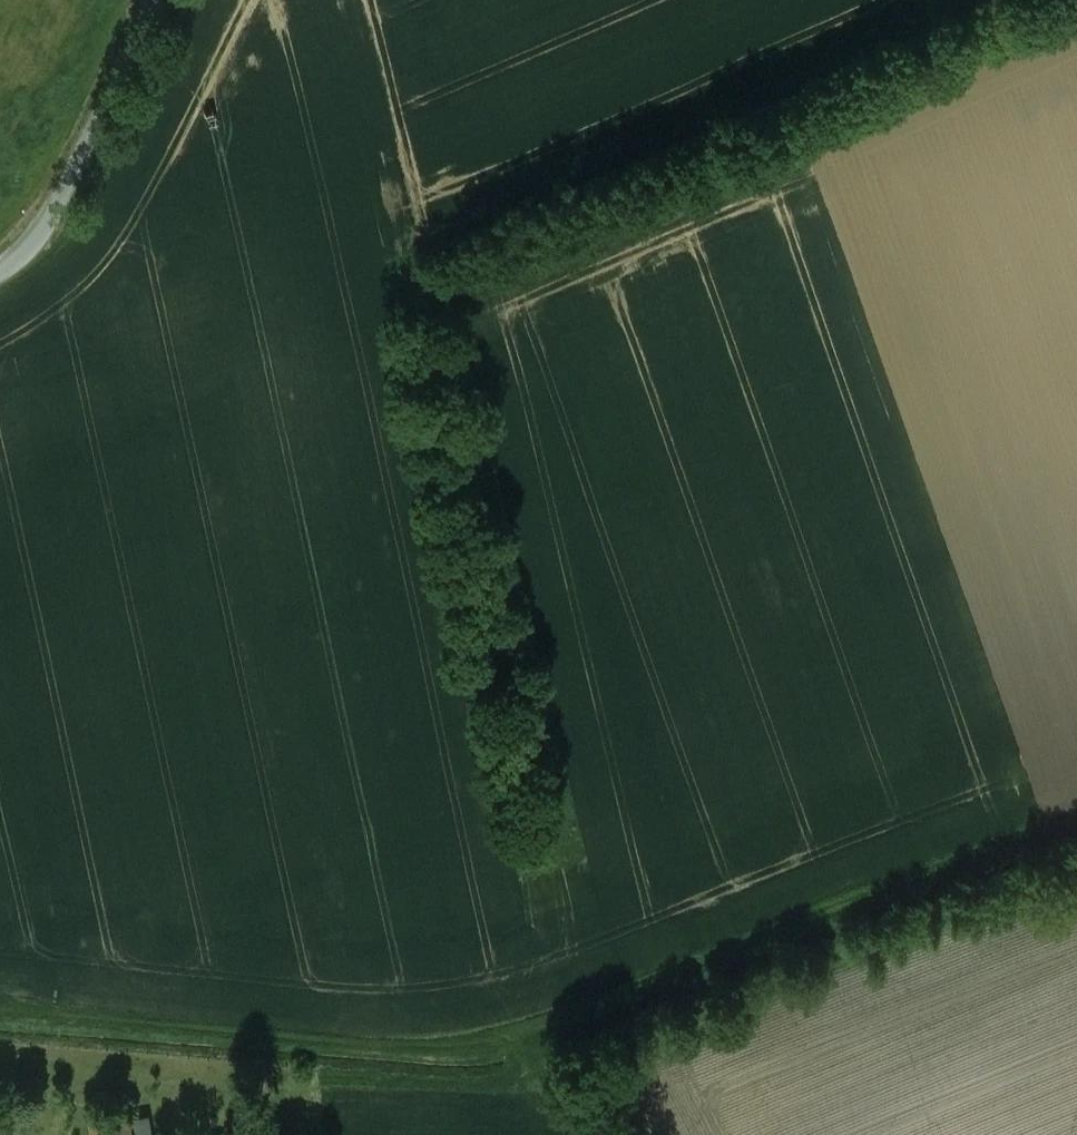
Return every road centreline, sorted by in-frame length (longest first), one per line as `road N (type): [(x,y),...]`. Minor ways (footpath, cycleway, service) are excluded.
road 1 (unclassified): [(157,0),(35,240),(0,271)]

